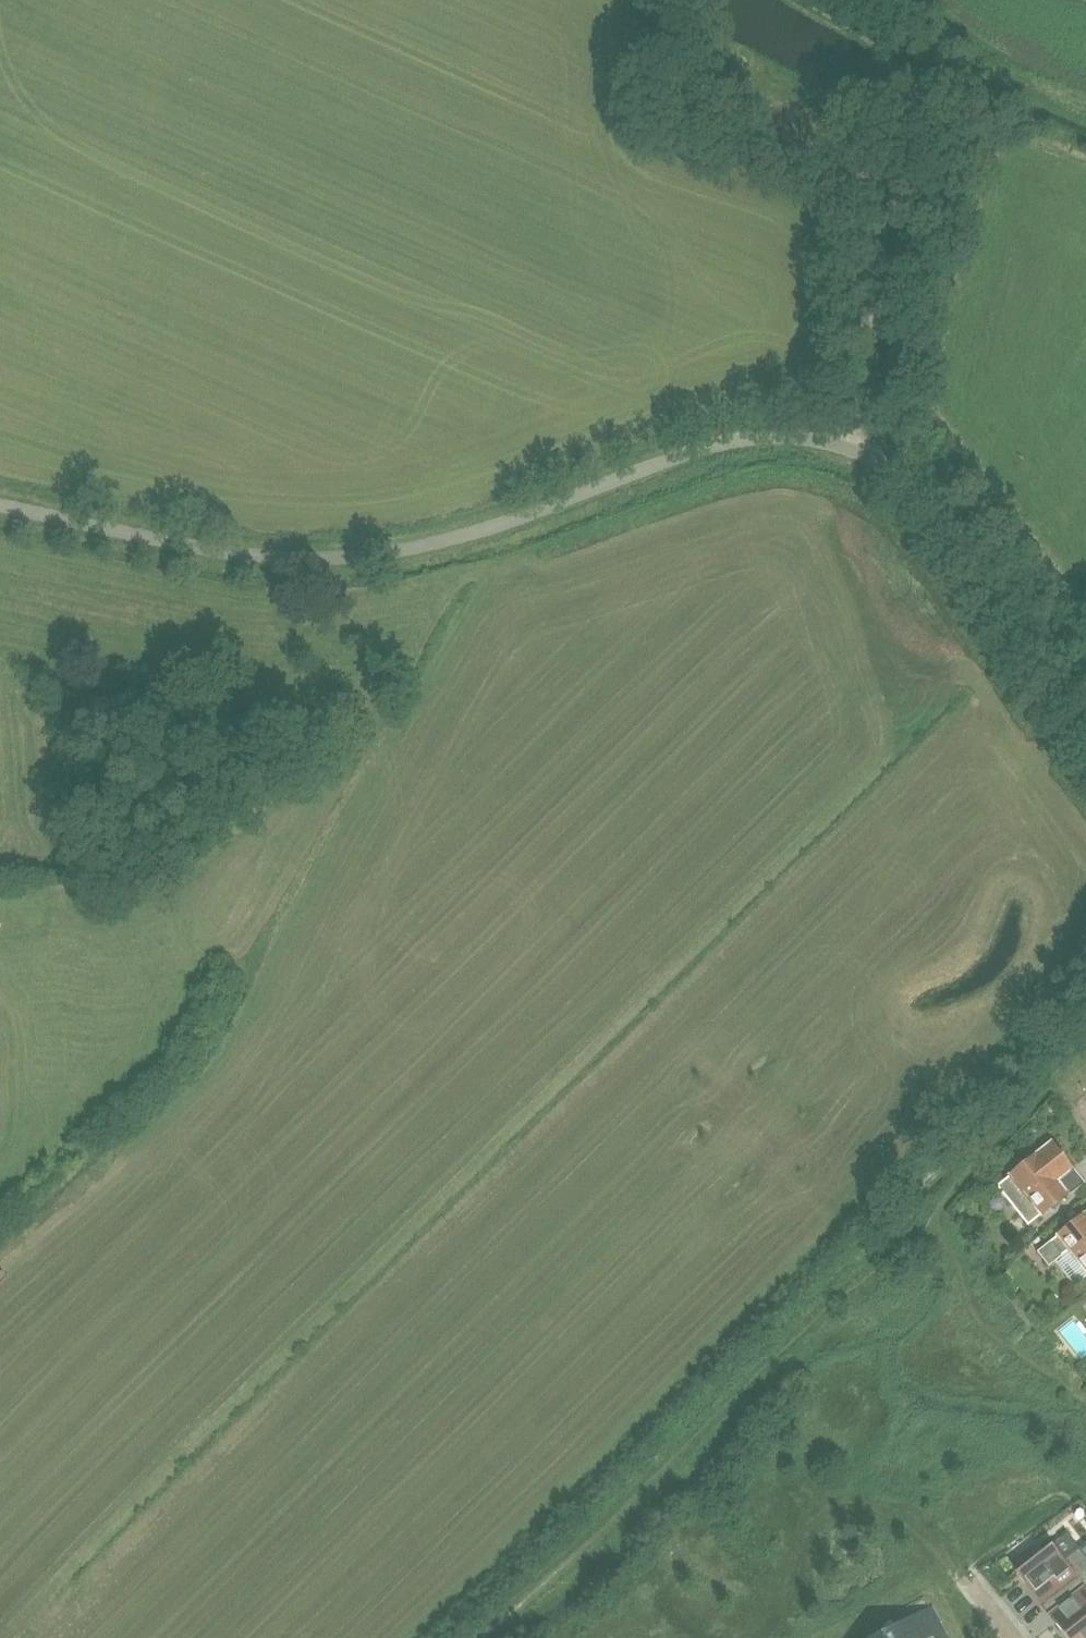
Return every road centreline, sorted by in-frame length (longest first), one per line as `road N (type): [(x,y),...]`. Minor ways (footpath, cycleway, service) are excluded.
road 1 (unclassified): [(1085,726),(937,509),(896,470),(812,436),(702,448),(496,525),(342,553),(277,549),(0,502)]

